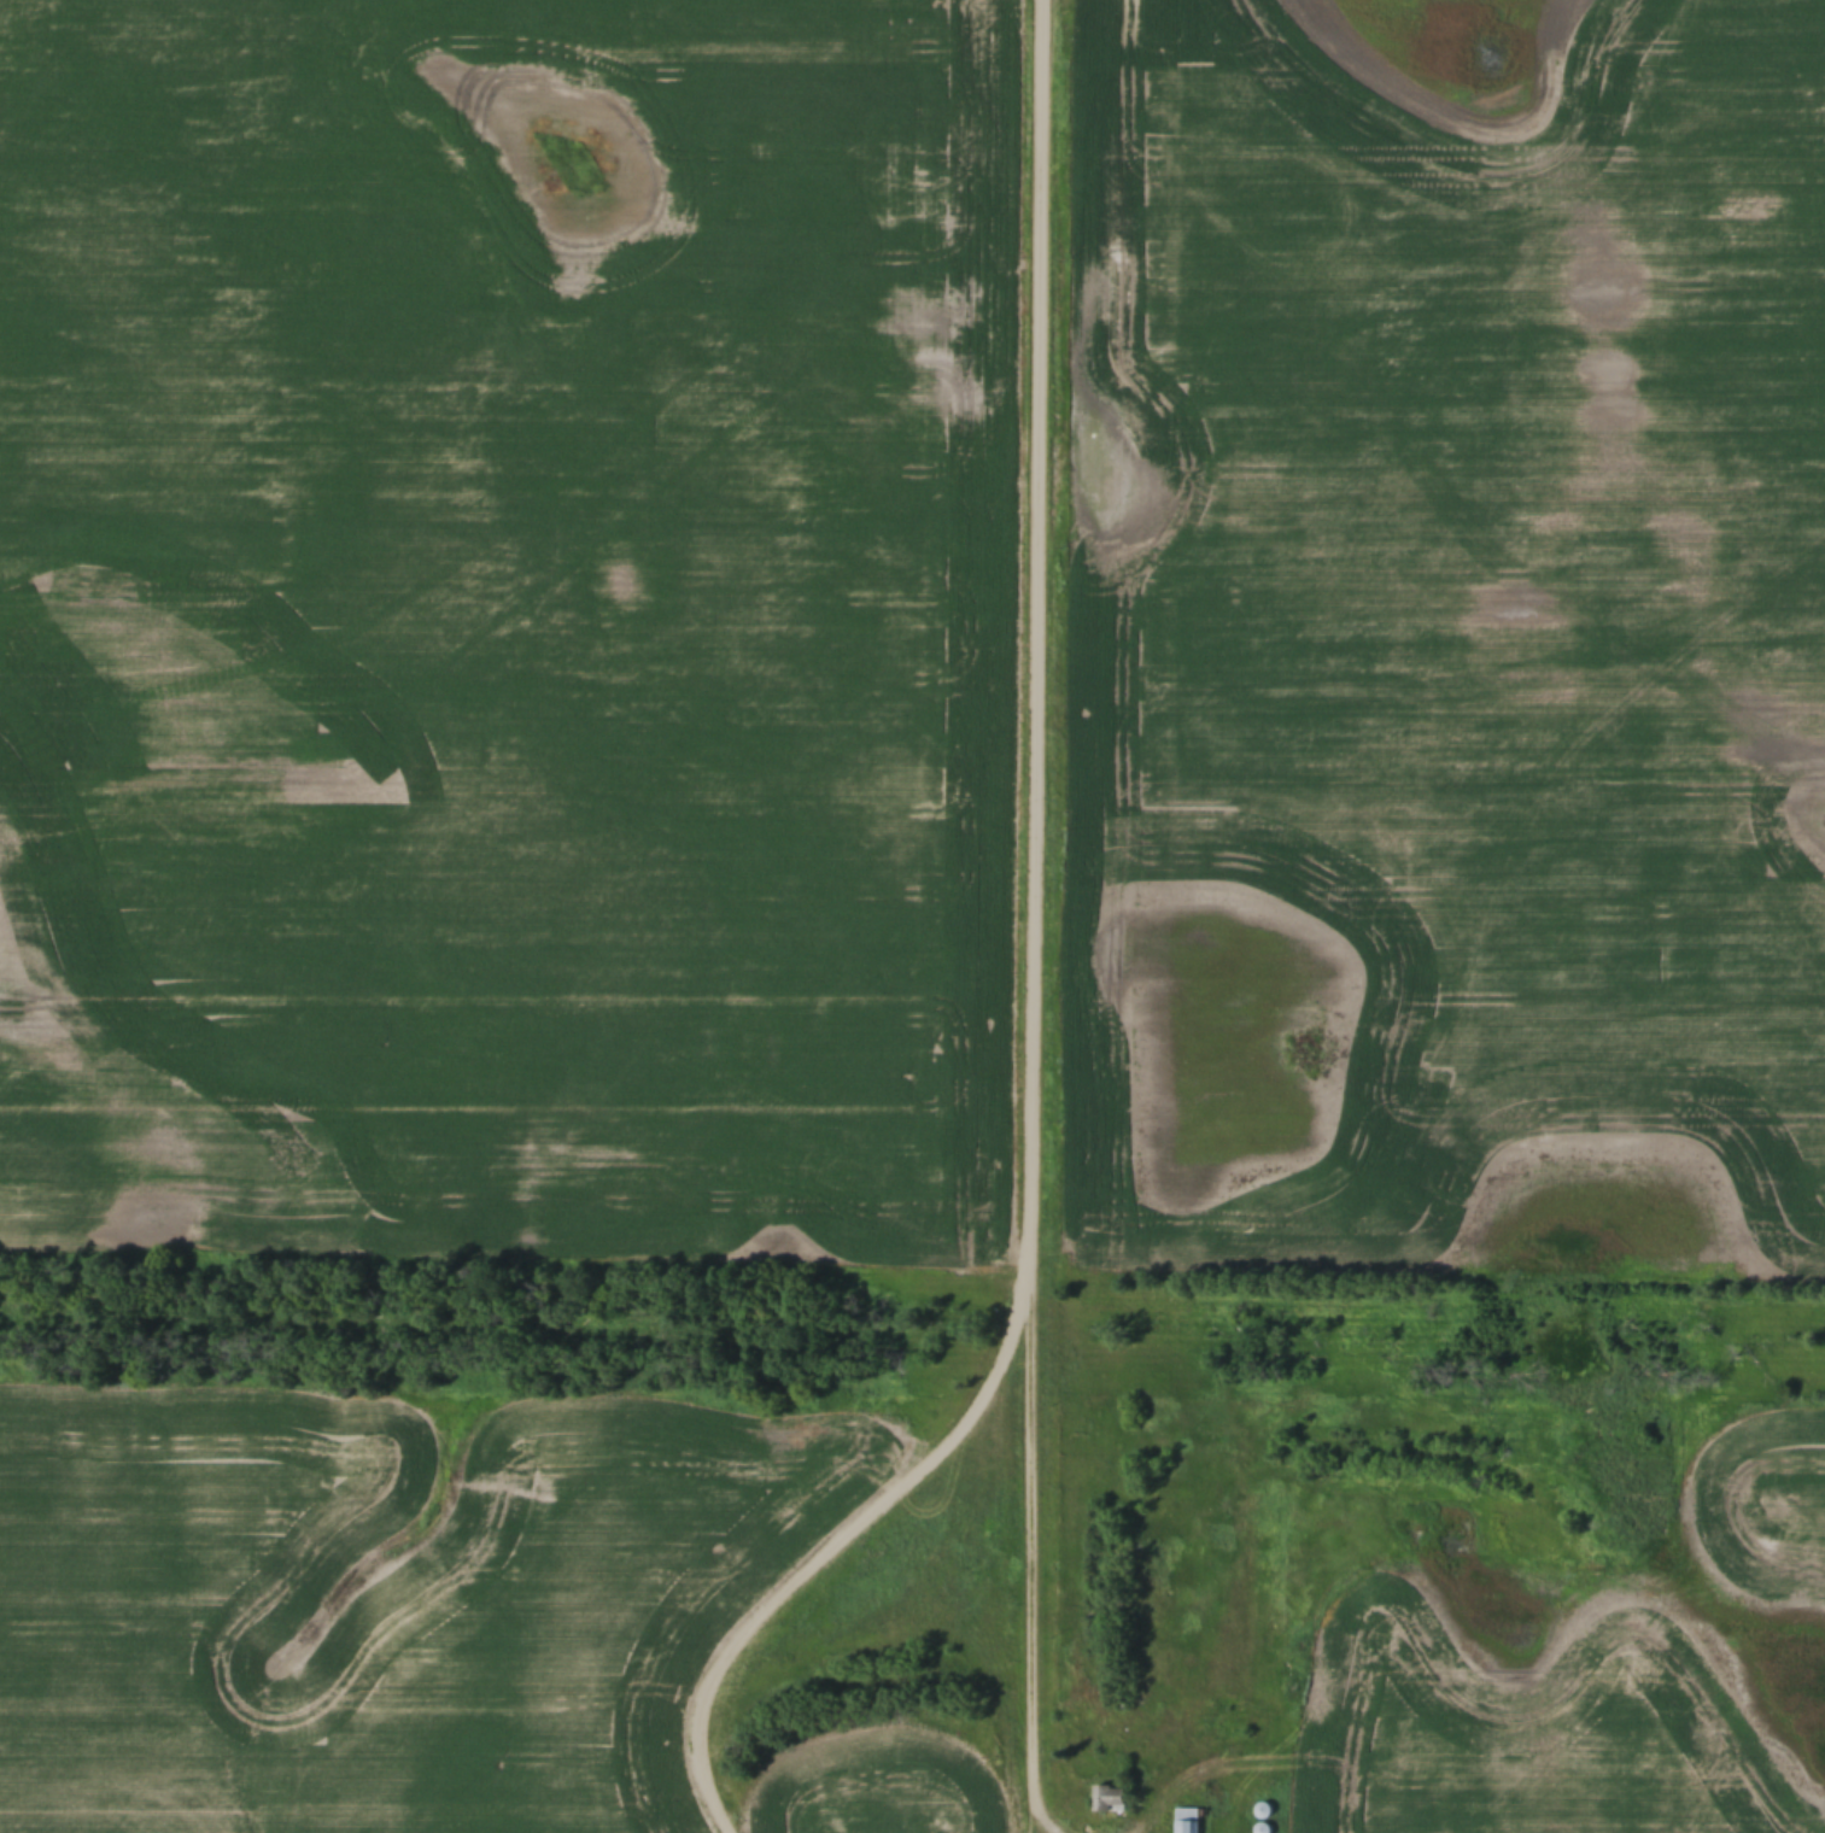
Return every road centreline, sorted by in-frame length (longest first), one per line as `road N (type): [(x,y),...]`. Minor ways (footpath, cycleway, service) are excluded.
road 1 (residential): [(1025,1612),(1025,0)]

